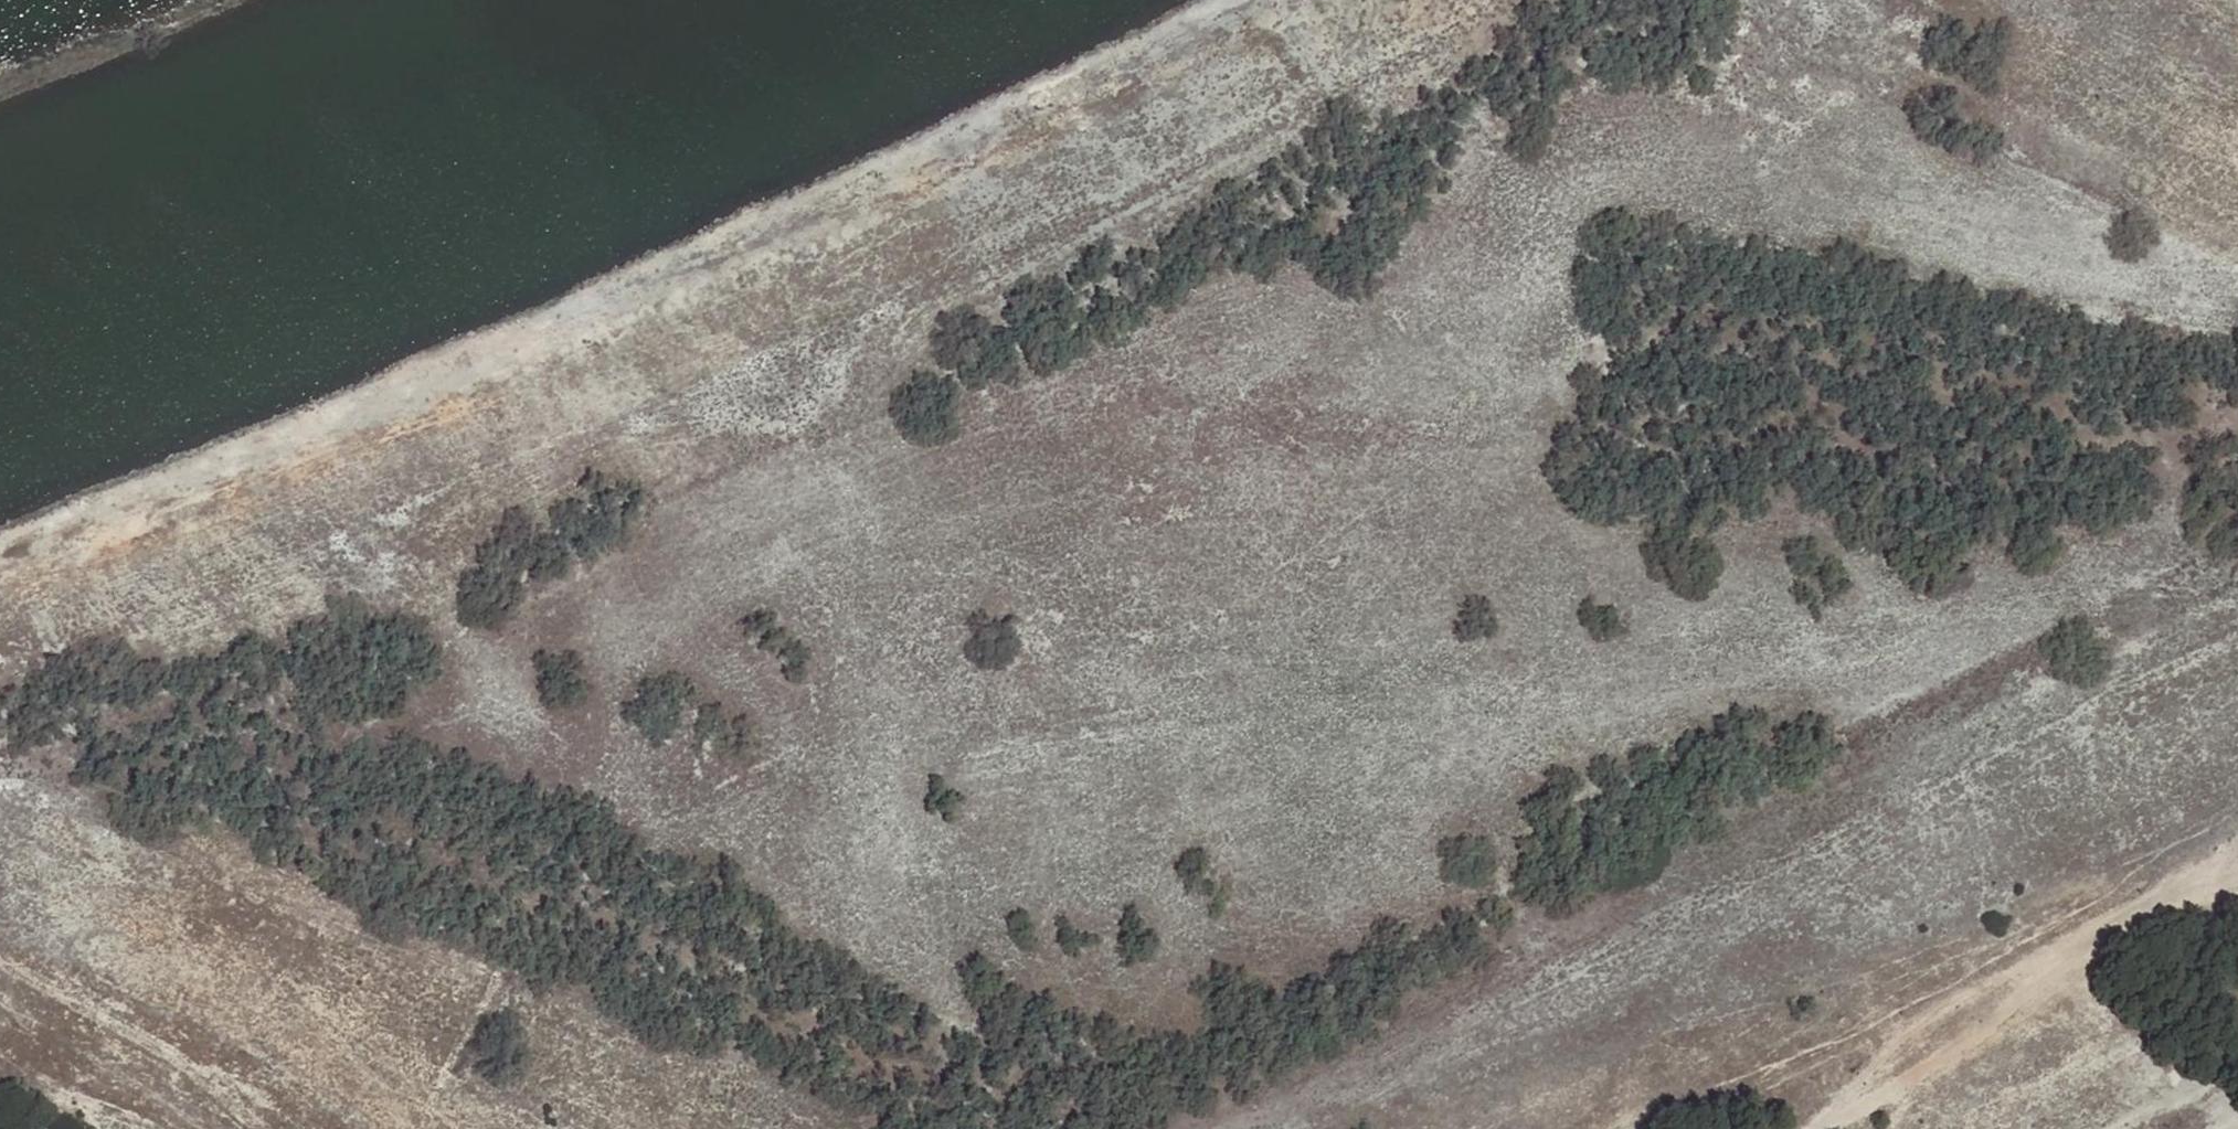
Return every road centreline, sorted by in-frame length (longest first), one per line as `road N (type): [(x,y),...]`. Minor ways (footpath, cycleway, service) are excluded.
road 1 (track): [(1827,1128),(2141,916),(2237,879)]

